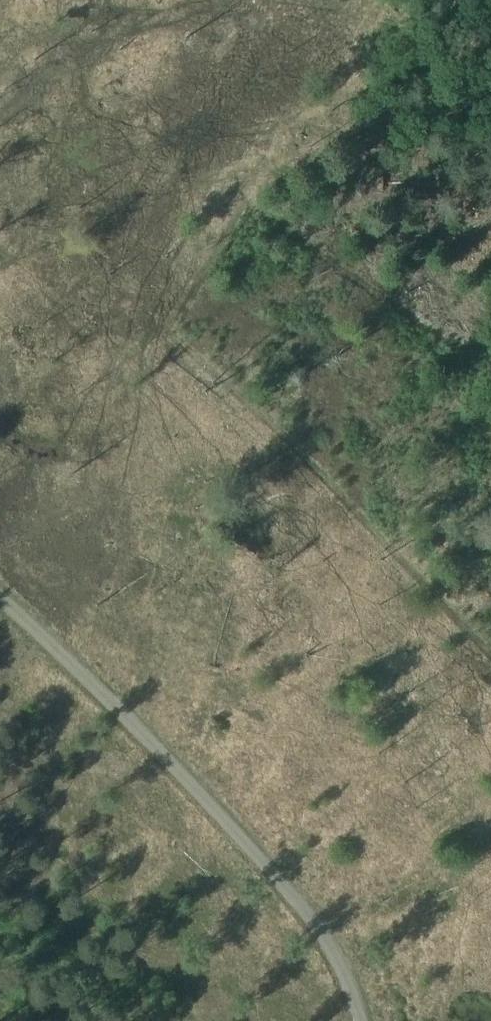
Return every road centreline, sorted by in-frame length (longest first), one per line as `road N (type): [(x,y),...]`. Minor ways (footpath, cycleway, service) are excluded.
road 1 (unclassified): [(357,1020),(319,928),(0,596)]

